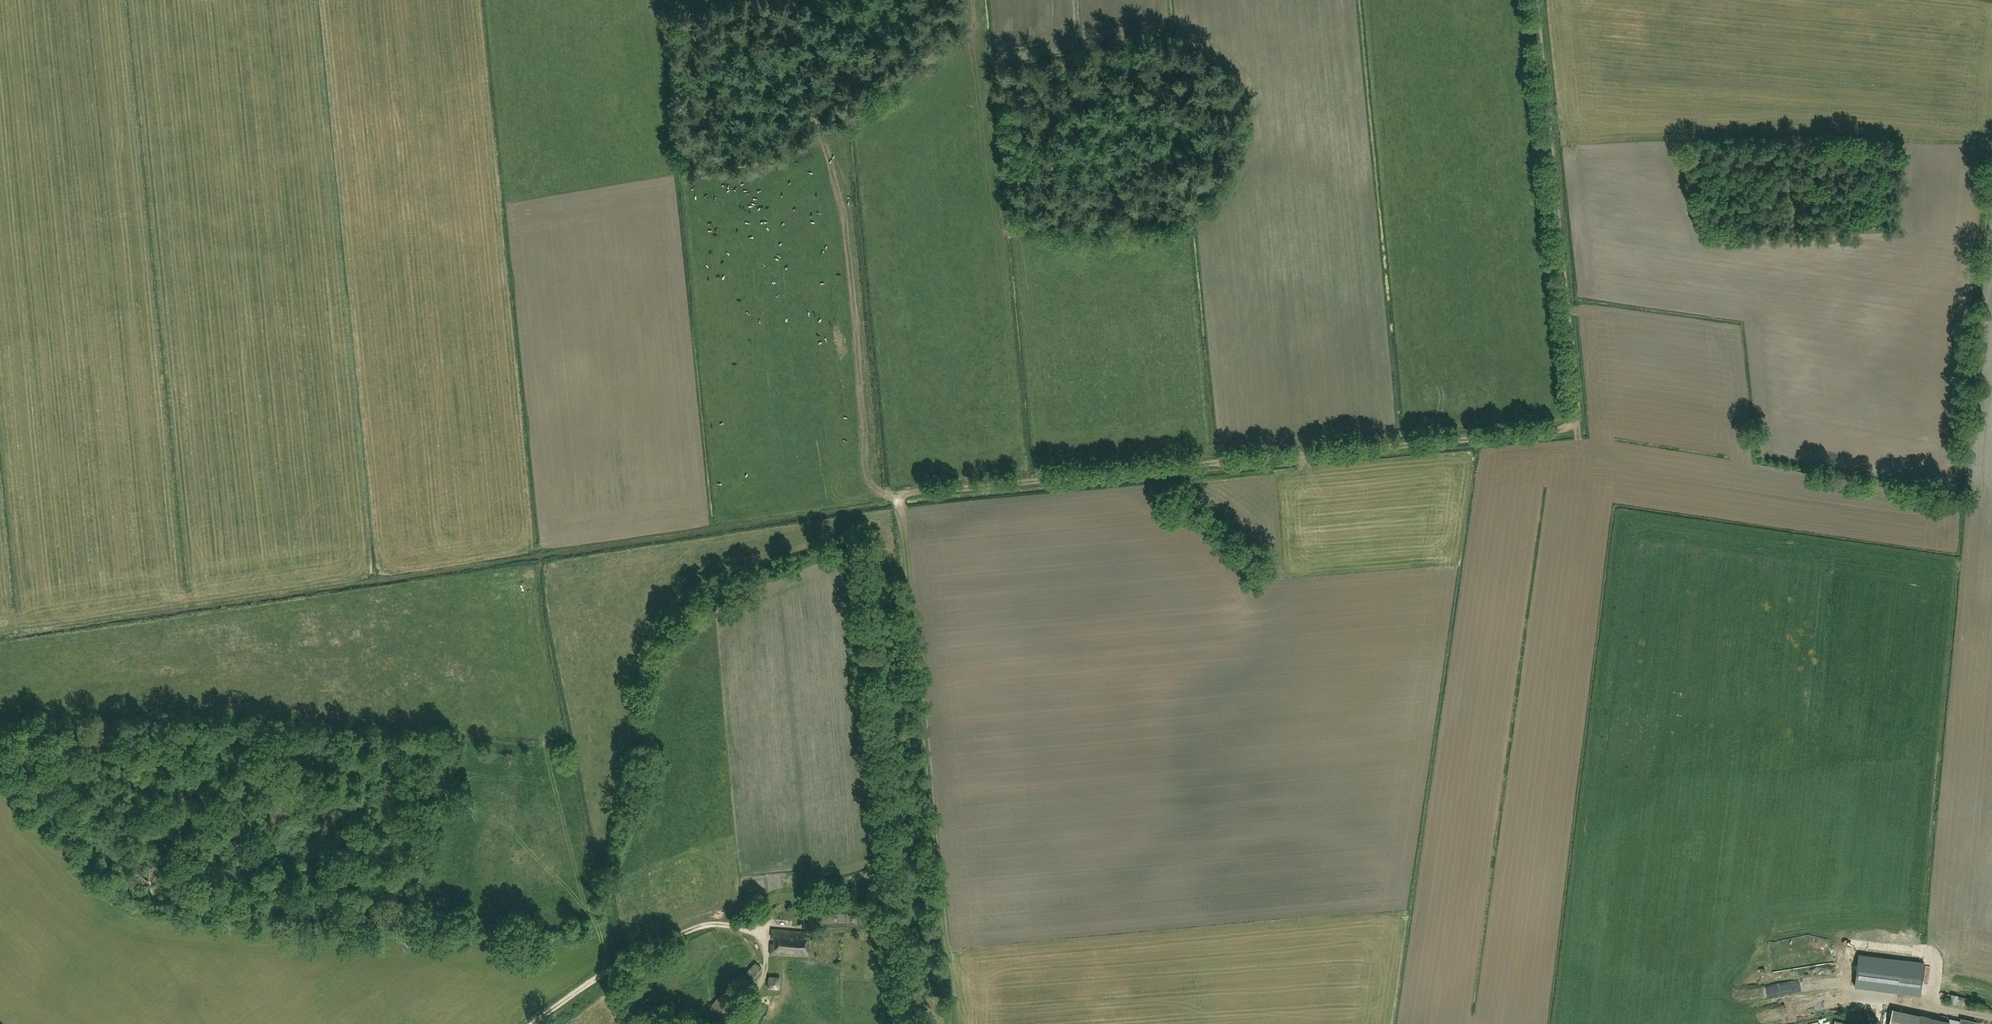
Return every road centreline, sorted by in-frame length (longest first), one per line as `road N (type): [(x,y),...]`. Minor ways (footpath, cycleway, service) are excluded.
road 1 (track): [(894,500),(1565,427),(1575,403),(1535,0)]
road 2 (track): [(953,1023),(894,500)]
road 3 (track): [(894,500),(869,481),(874,437),(849,207),(844,179),(803,95),(788,0)]
road 4 (track): [(537,1023),(652,950),(703,927),(729,926)]

